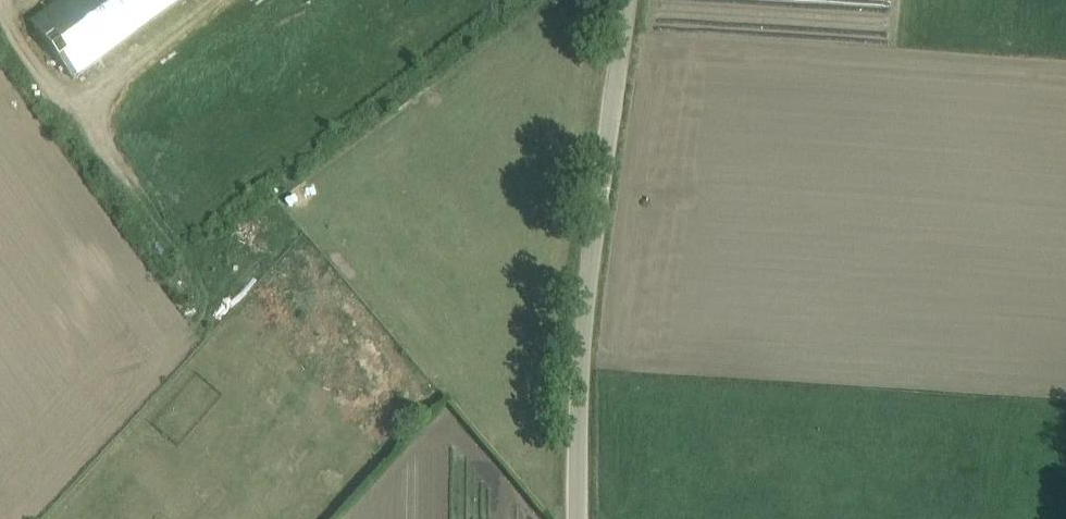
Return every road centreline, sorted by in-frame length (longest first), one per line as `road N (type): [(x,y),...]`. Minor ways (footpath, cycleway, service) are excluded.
road 1 (unclassified): [(575,518),(588,220),(616,0)]

